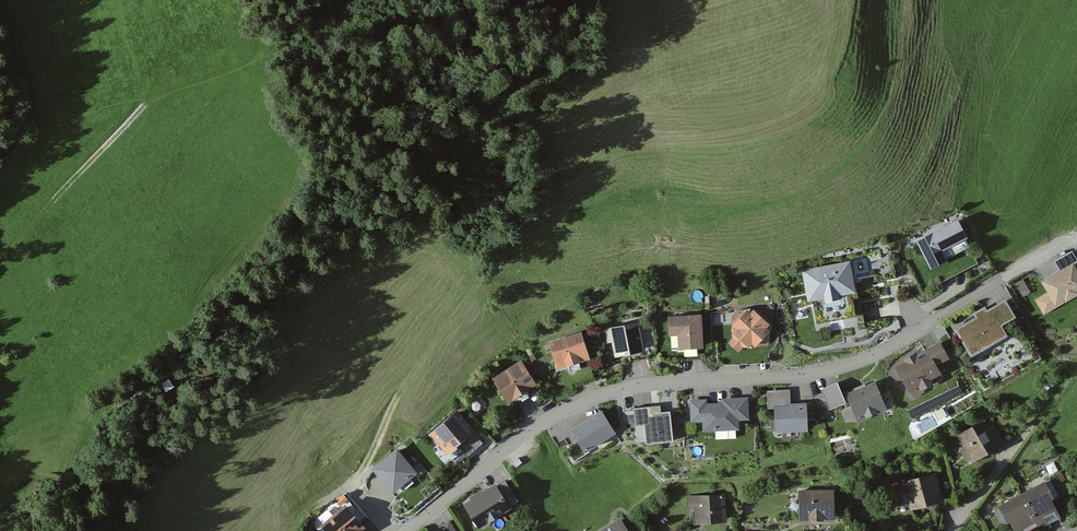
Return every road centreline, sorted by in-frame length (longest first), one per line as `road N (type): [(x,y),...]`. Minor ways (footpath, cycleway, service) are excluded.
road 1 (residential): [(406,530),(536,429),(586,401),(640,384),(822,374),(901,344),(1063,246)]
road 2 (track): [(355,492),(403,386),(479,274)]
road 3 (residential): [(950,530),(1028,433)]

